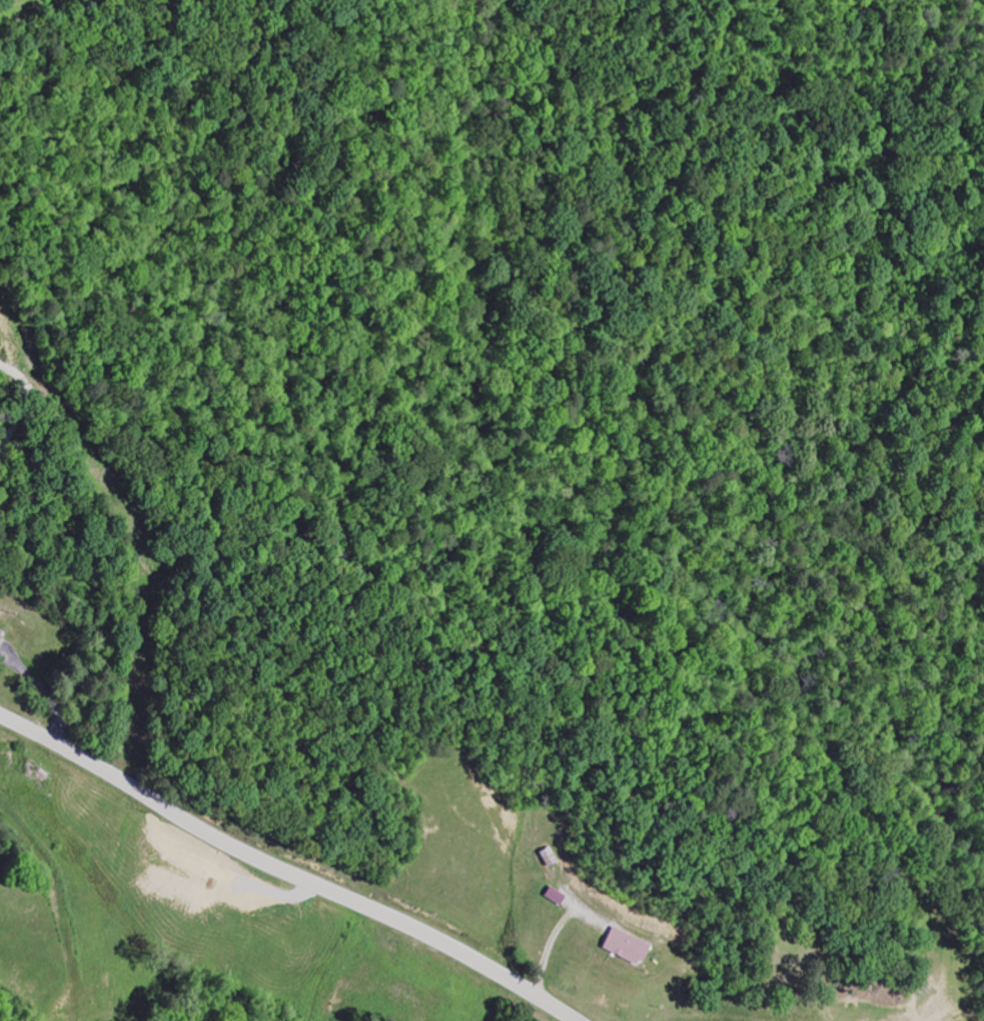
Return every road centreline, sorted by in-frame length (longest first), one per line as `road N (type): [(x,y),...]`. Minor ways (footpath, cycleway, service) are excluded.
road 1 (tertiary): [(0,714),(241,851),(442,944),(575,1020)]

